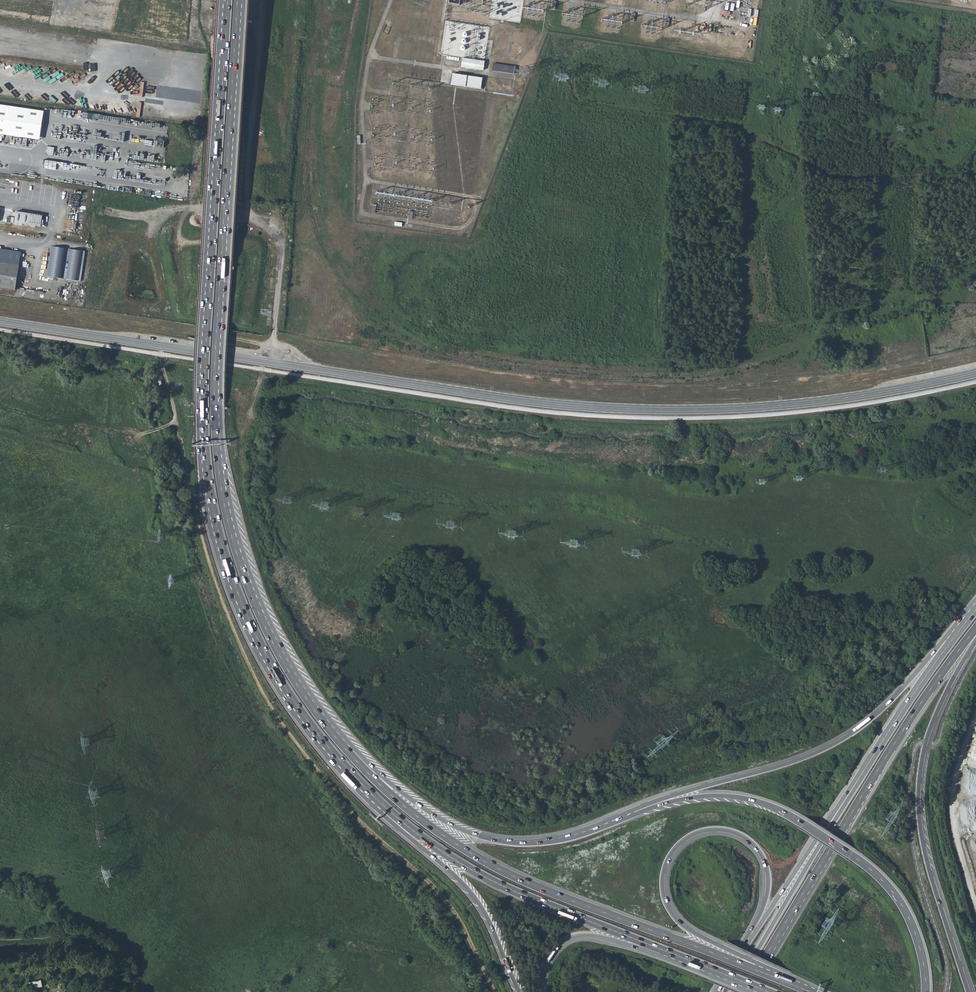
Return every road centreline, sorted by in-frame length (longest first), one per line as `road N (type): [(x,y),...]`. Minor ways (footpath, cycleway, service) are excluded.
road 1 (unclassified): [(0,322),(594,409),(775,406),(975,373)]
road 2 (trunk): [(229,0),(204,370),(209,497),(235,592),(263,653),(321,742),(381,808)]
road 3 (trunk): [(336,735),(261,613),(220,461),(217,372),(244,0)]
road 4 (trunk): [(758,970),(478,858),(392,796),(336,735)]
road 5 (track): [(568,68),(582,103),(734,126),(831,175),(941,172),(975,145)]
road 6 (trunk): [(926,991),(919,943),(898,900),(865,866),(801,823),(754,801),(713,795),(632,815)]
road 7 (trunk): [(764,958),(920,703),(975,627)]
road 8 (trunk): [(955,636),(835,743),(656,800),(632,815)]
road 9 (trunk): [(969,991),(931,876),(918,794),(933,722),(975,639)]
road 10 (trunk): [(758,970),(668,909),(662,878),(678,845),(713,829),(752,843),(767,881),(756,931)]
road 11 (trunk): [(632,815),(542,843),(474,835),(393,786),(336,735)]
road 12 (trunk): [(381,808),(491,880),(667,951)]
road 13 (trunk): [(882,742),(733,991)]
road 14 (trunk): [(381,808),(479,903),(519,991)]
road 15 (trunk): [(882,742),(756,931)]
road 16 (track): [(975,715),(952,790),(975,902)]
road 17 (trunk): [(542,991),(545,962),(573,936),(667,951)]
road 18 (trunk): [(955,636),(882,742)]

